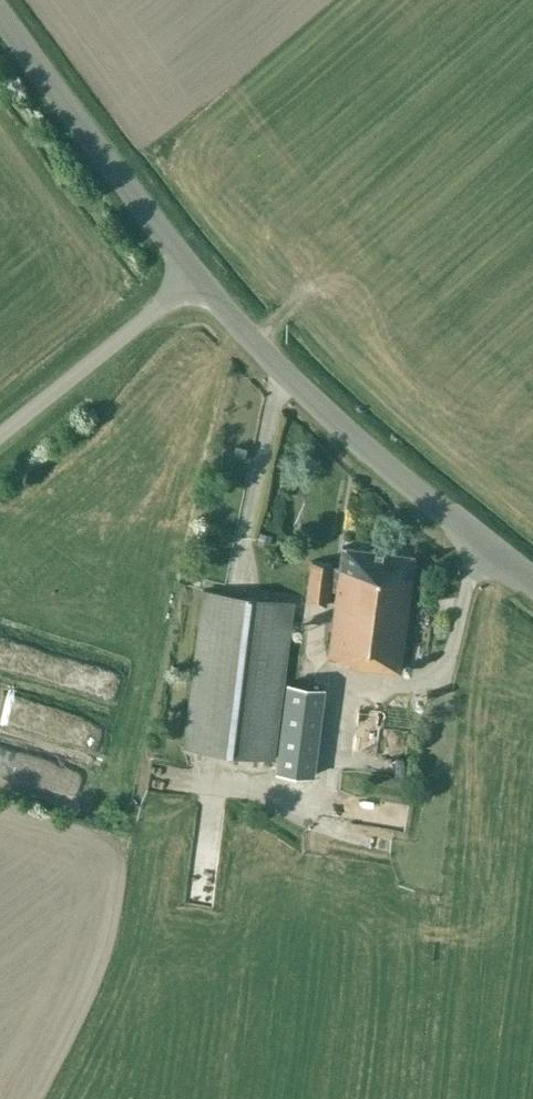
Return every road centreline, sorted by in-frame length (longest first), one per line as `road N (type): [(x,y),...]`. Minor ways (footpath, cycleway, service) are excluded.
road 1 (unclassified): [(196,275),(314,404),(532,583)]
road 2 (unclassified): [(196,275),(0,15)]
road 3 (unclassified): [(196,275),(0,434)]

